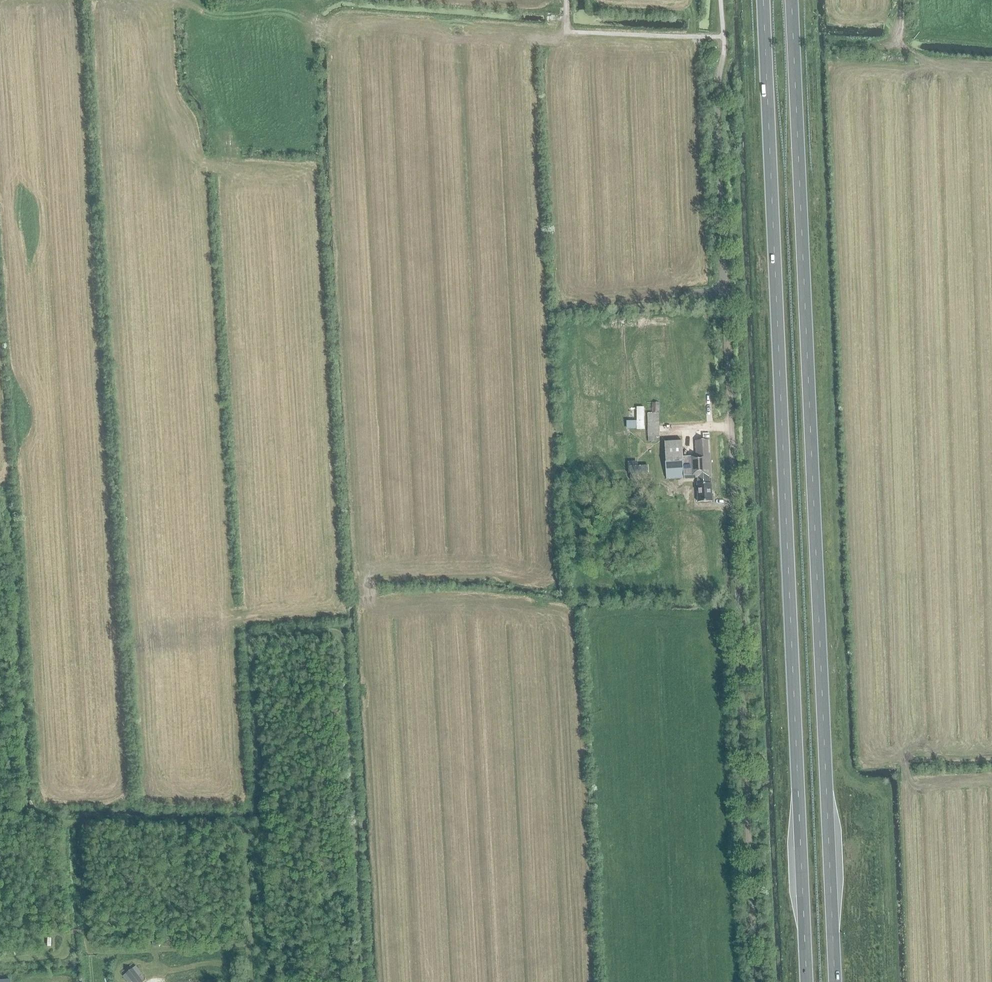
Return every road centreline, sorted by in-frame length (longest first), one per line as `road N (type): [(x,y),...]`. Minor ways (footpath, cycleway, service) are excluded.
road 1 (trunk): [(763,0),(807,981)]
road 2 (trunk): [(835,981),(792,0)]
road 3 (unclassified): [(755,981),(719,154),(723,36)]

